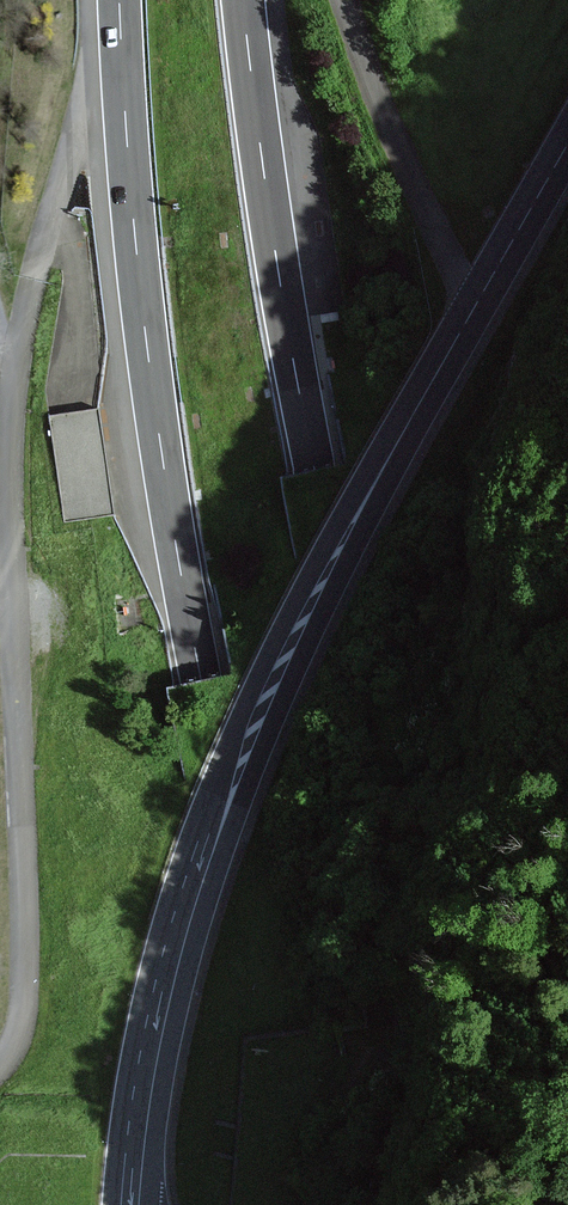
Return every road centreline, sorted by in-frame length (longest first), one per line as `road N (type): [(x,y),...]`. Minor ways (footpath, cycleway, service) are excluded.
road 1 (motorway): [(515,1204),(423,936),(352,660),(280,283),(244,0)]
road 2 (motorway): [(119,0),(146,341),(200,676),(242,883),(336,1204)]
road 3 (primary): [(567,142),(309,609),(249,743),(167,974),(141,1099),(131,1204)]

